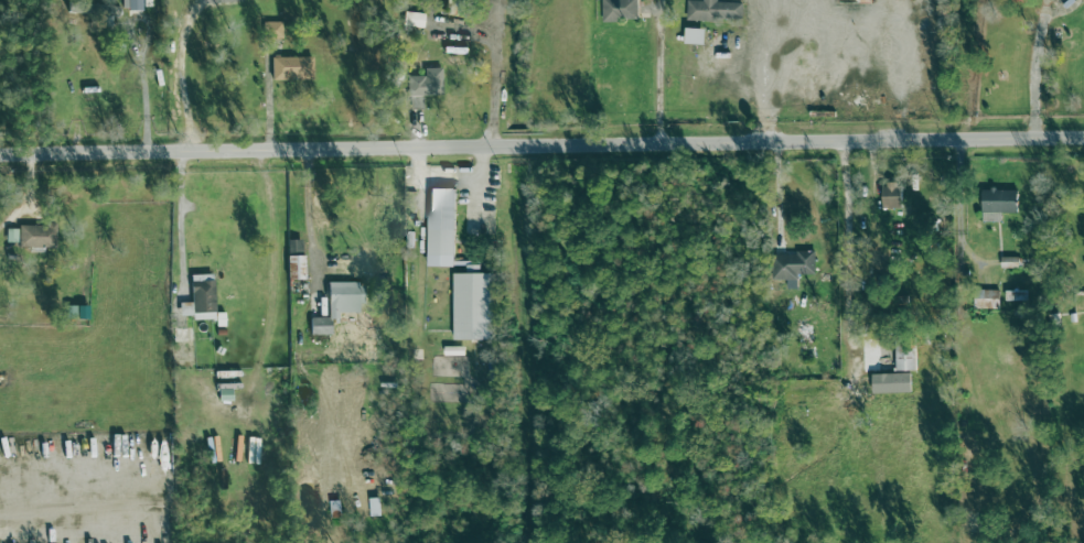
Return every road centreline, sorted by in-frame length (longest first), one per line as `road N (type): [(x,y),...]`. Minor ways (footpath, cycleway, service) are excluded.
road 1 (residential): [(0,154),(1083,138)]

